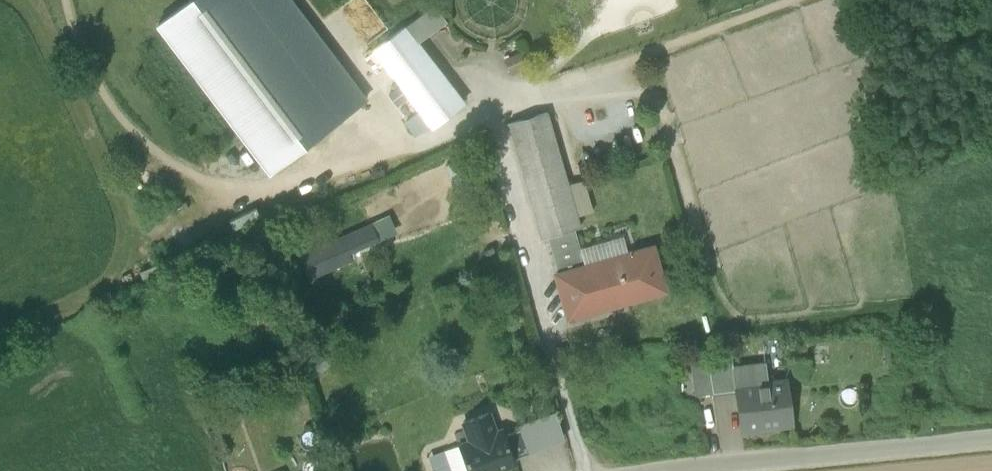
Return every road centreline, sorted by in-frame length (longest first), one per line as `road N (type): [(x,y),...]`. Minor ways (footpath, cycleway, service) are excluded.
road 1 (residential): [(991,440),(689,470)]

